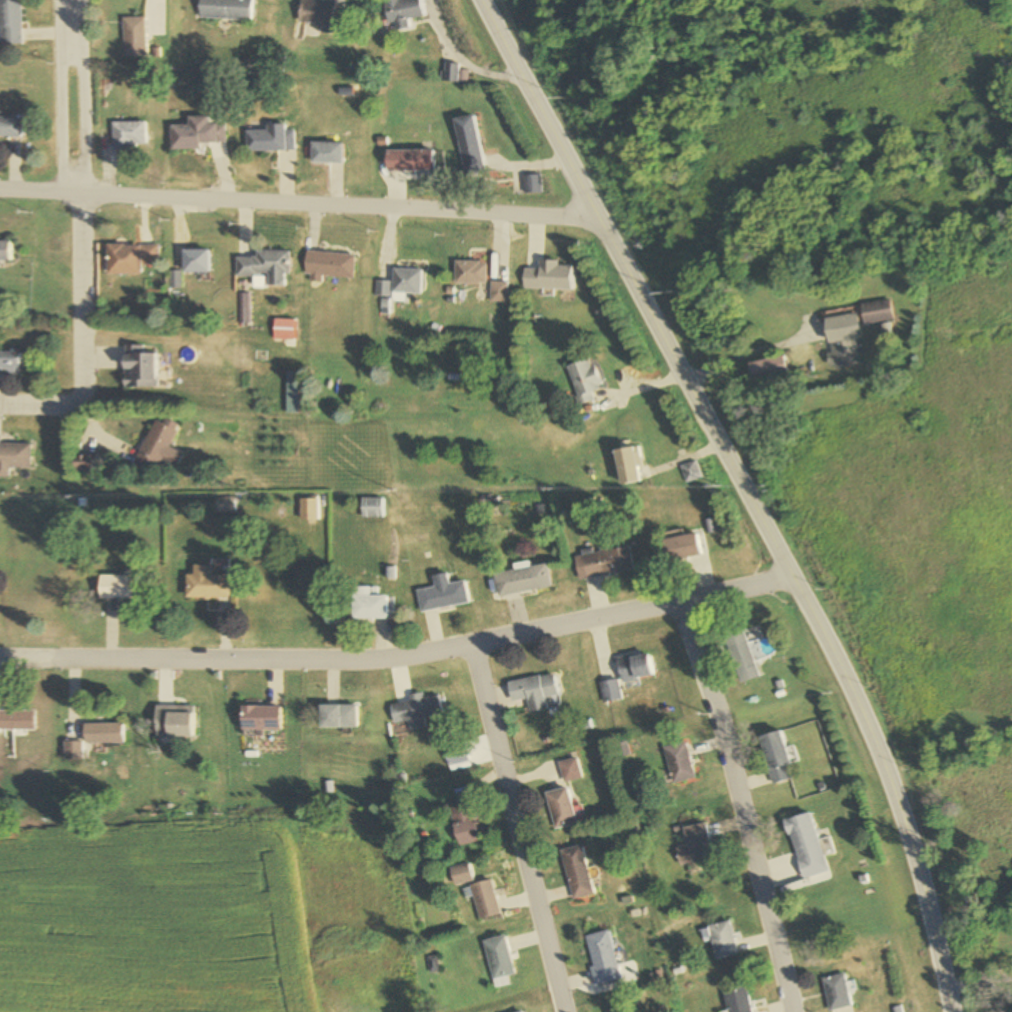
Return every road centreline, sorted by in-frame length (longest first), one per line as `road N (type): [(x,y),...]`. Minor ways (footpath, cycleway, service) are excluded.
road 1 (tertiary): [(951,1011),(899,805),(859,699),(482,0)]
road 2 (residential): [(0,657),(391,660),(791,576)]
road 3 (residential): [(0,193),(568,215),(594,209)]
road 4 (residential): [(792,1011),(685,602)]
road 5 (residential): [(564,1011),(470,640)]
road 6 (residential): [(81,198),(81,409),(0,407)]
road 7 (residential): [(81,198),(76,0)]

